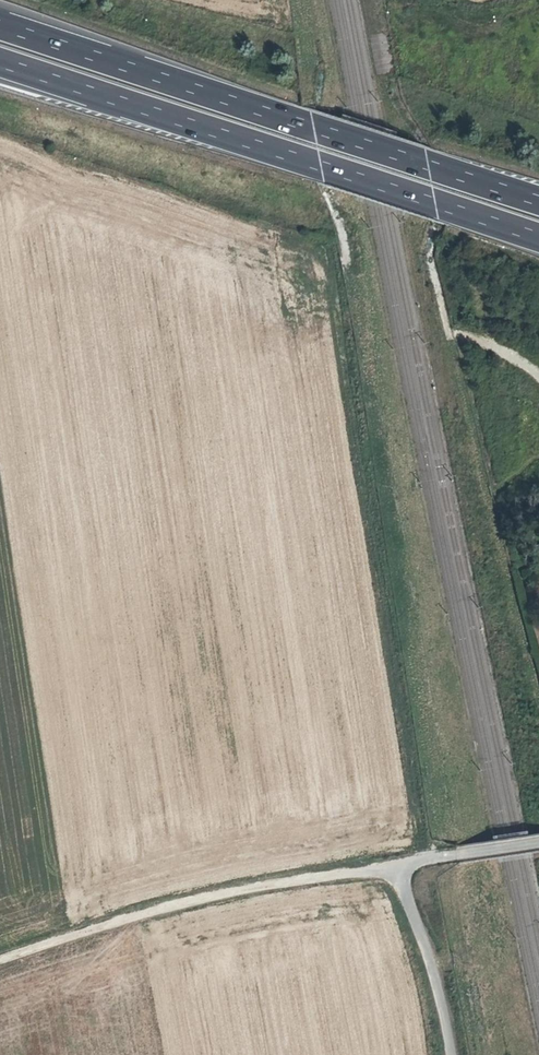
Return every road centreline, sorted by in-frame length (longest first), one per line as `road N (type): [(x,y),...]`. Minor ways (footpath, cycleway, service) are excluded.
road 1 (motorway): [(538,204),(0,28)]
road 2 (motorway): [(0,64),(538,240)]
road 3 (track): [(0,959),(147,912),(398,866)]
road 4 (unclassified): [(451,1054),(398,866),(538,843)]

